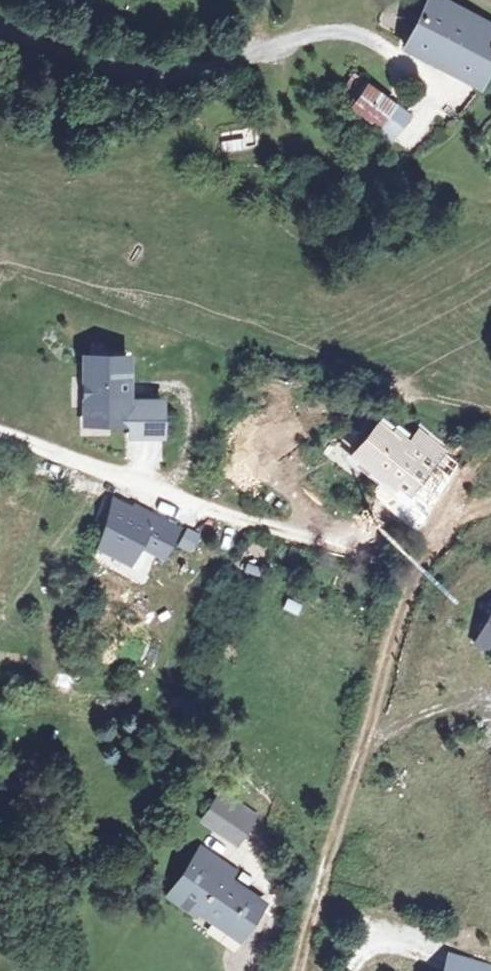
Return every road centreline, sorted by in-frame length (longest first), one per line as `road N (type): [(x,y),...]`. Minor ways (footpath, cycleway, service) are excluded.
road 1 (residential): [(294,970),(357,754)]

